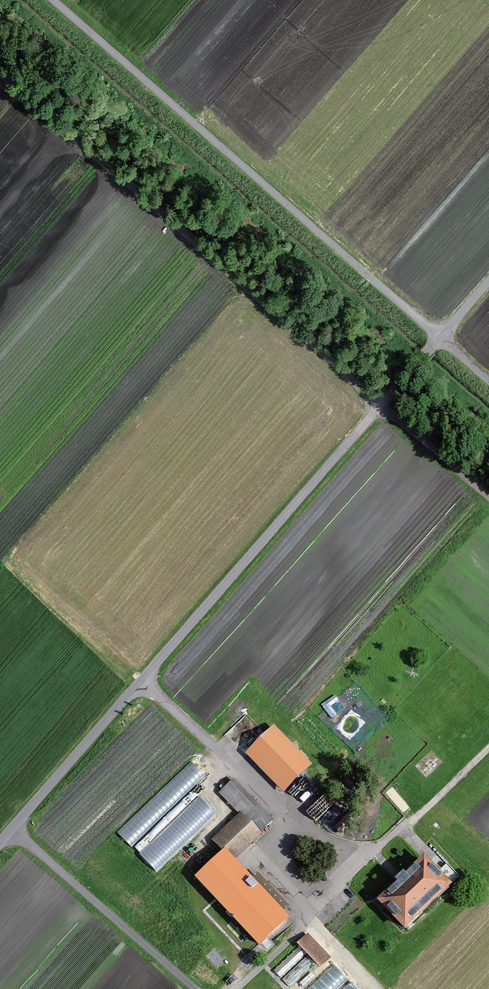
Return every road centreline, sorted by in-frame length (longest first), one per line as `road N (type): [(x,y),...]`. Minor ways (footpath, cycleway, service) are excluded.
road 1 (track): [(488,280),(0,837)]
road 2 (track): [(0,71),(488,498)]
road 3 (track): [(52,0),(488,381)]
road 4 (track): [(137,679),(355,863),(233,988)]
road 5 (track): [(7,829),(193,988)]
road 6 (track): [(355,863),(488,747)]

